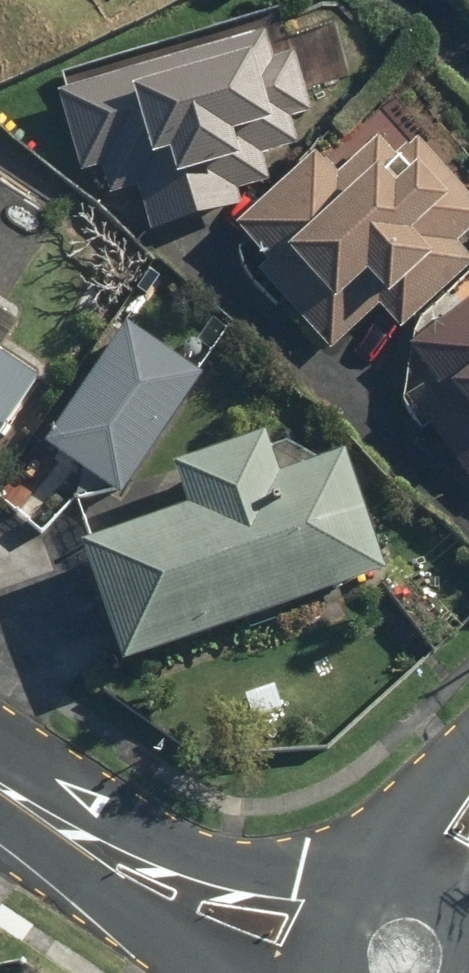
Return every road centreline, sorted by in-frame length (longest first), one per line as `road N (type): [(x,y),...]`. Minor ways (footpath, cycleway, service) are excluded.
road 1 (secondary): [(67,844),(140,830),(201,857),(351,890)]
road 2 (secondary): [(232,972),(106,901),(67,844)]
road 3 (residential): [(378,877),(468,746)]

